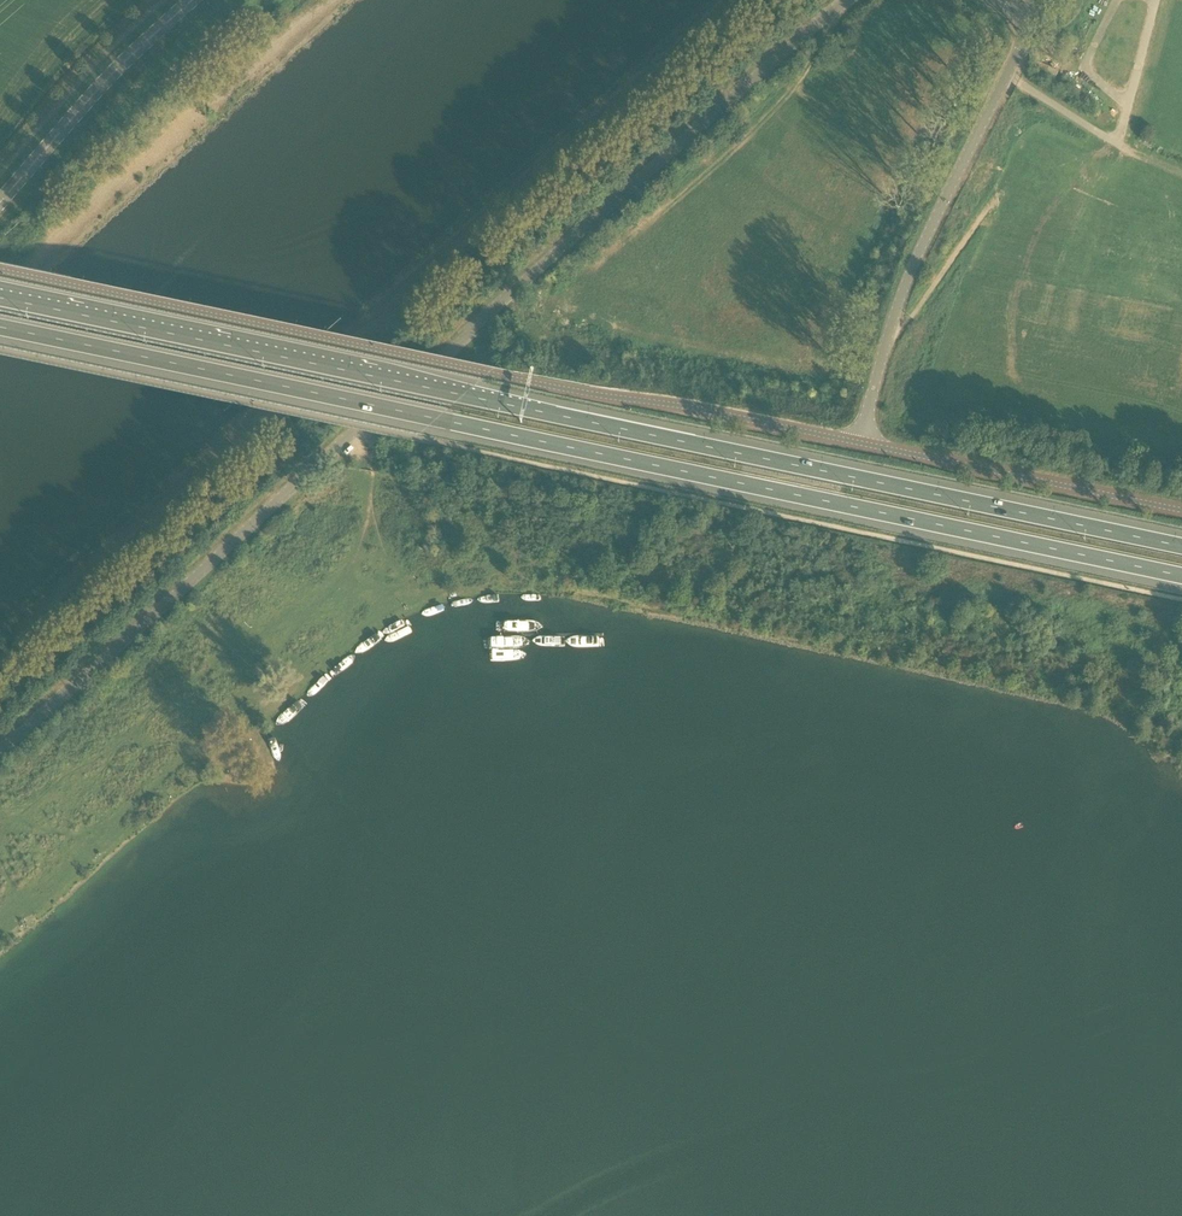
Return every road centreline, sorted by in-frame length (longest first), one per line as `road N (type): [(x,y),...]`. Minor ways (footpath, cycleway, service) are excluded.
road 1 (trunk): [(0,327),(1181,576)]
road 2 (trunk): [(1181,546),(0,298)]
road 3 (unclassified): [(0,746),(851,0)]
road 4 (unclassified): [(860,447),(0,270)]
road 5 (unclassified): [(860,447),(891,323),(921,243),(1035,20)]
road 6 (unclassified): [(1181,512),(860,447)]
road 7 (secondary): [(0,202),(85,104),(194,0)]

